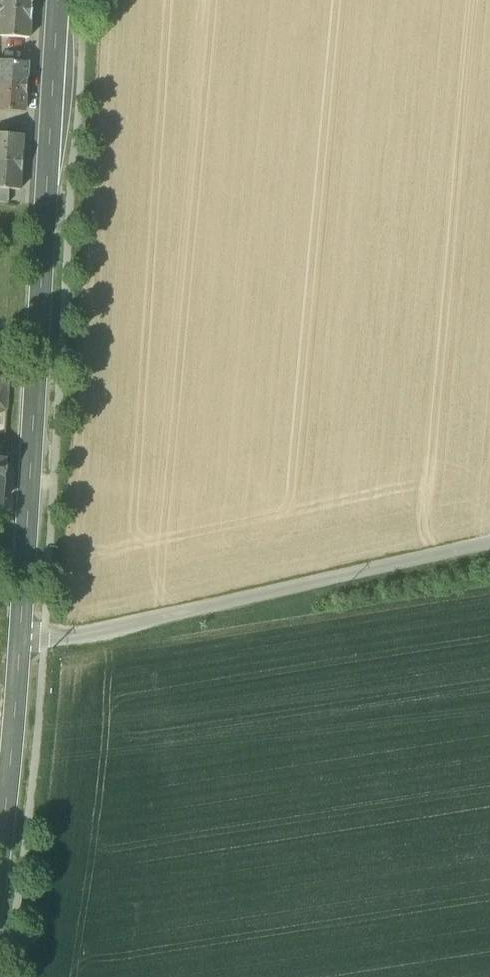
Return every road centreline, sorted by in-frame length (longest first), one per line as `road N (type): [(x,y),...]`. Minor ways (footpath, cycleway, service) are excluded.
road 1 (tertiary): [(20,645),(59,0)]
road 2 (unclassified): [(489,543),(20,645)]
road 3 (tertiary): [(0,846),(20,645)]

